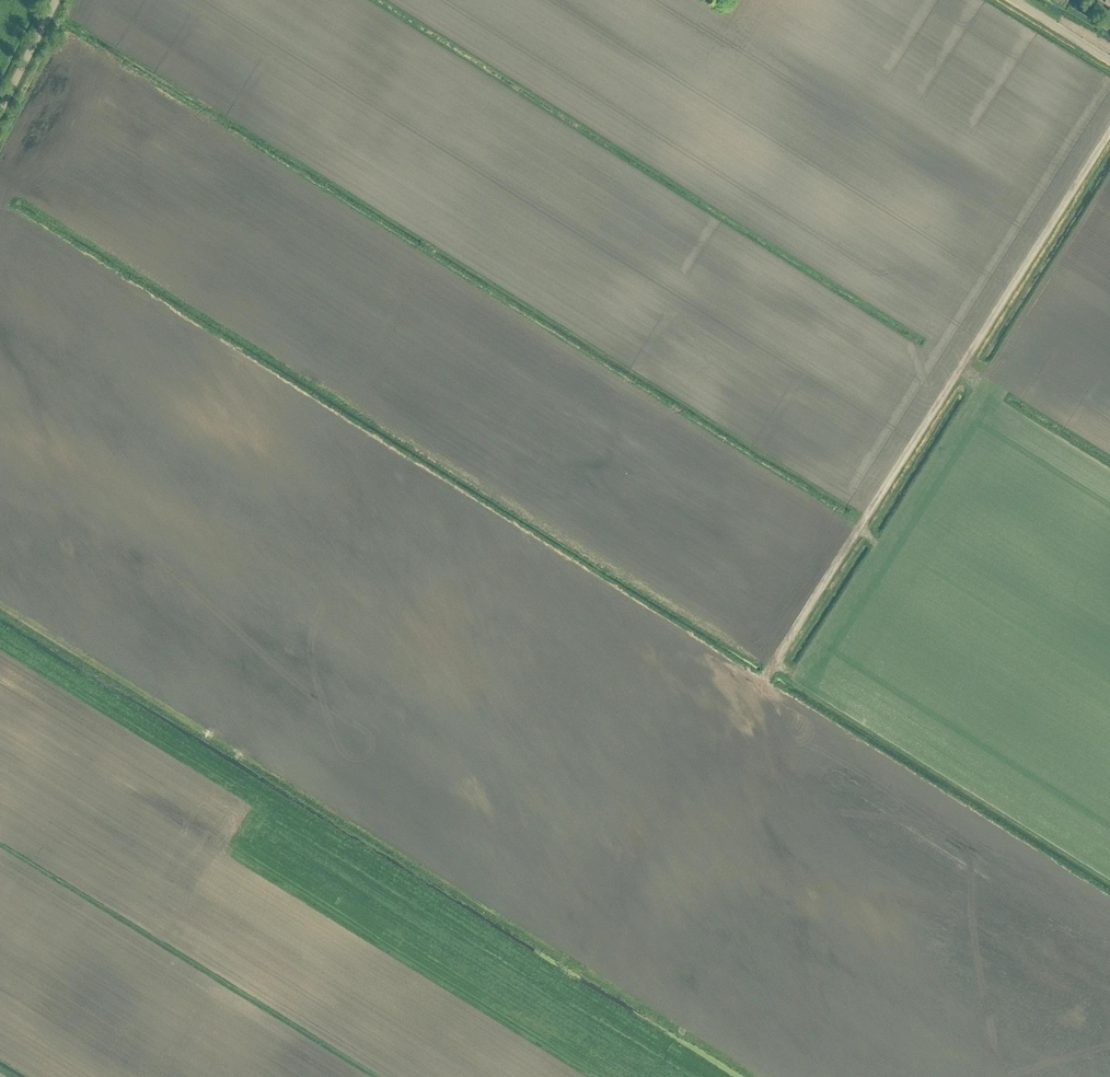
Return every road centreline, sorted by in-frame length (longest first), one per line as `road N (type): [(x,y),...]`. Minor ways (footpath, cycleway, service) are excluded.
road 1 (track): [(773,662),(1109,130)]
road 2 (unclassified): [(0,108),(54,0)]

